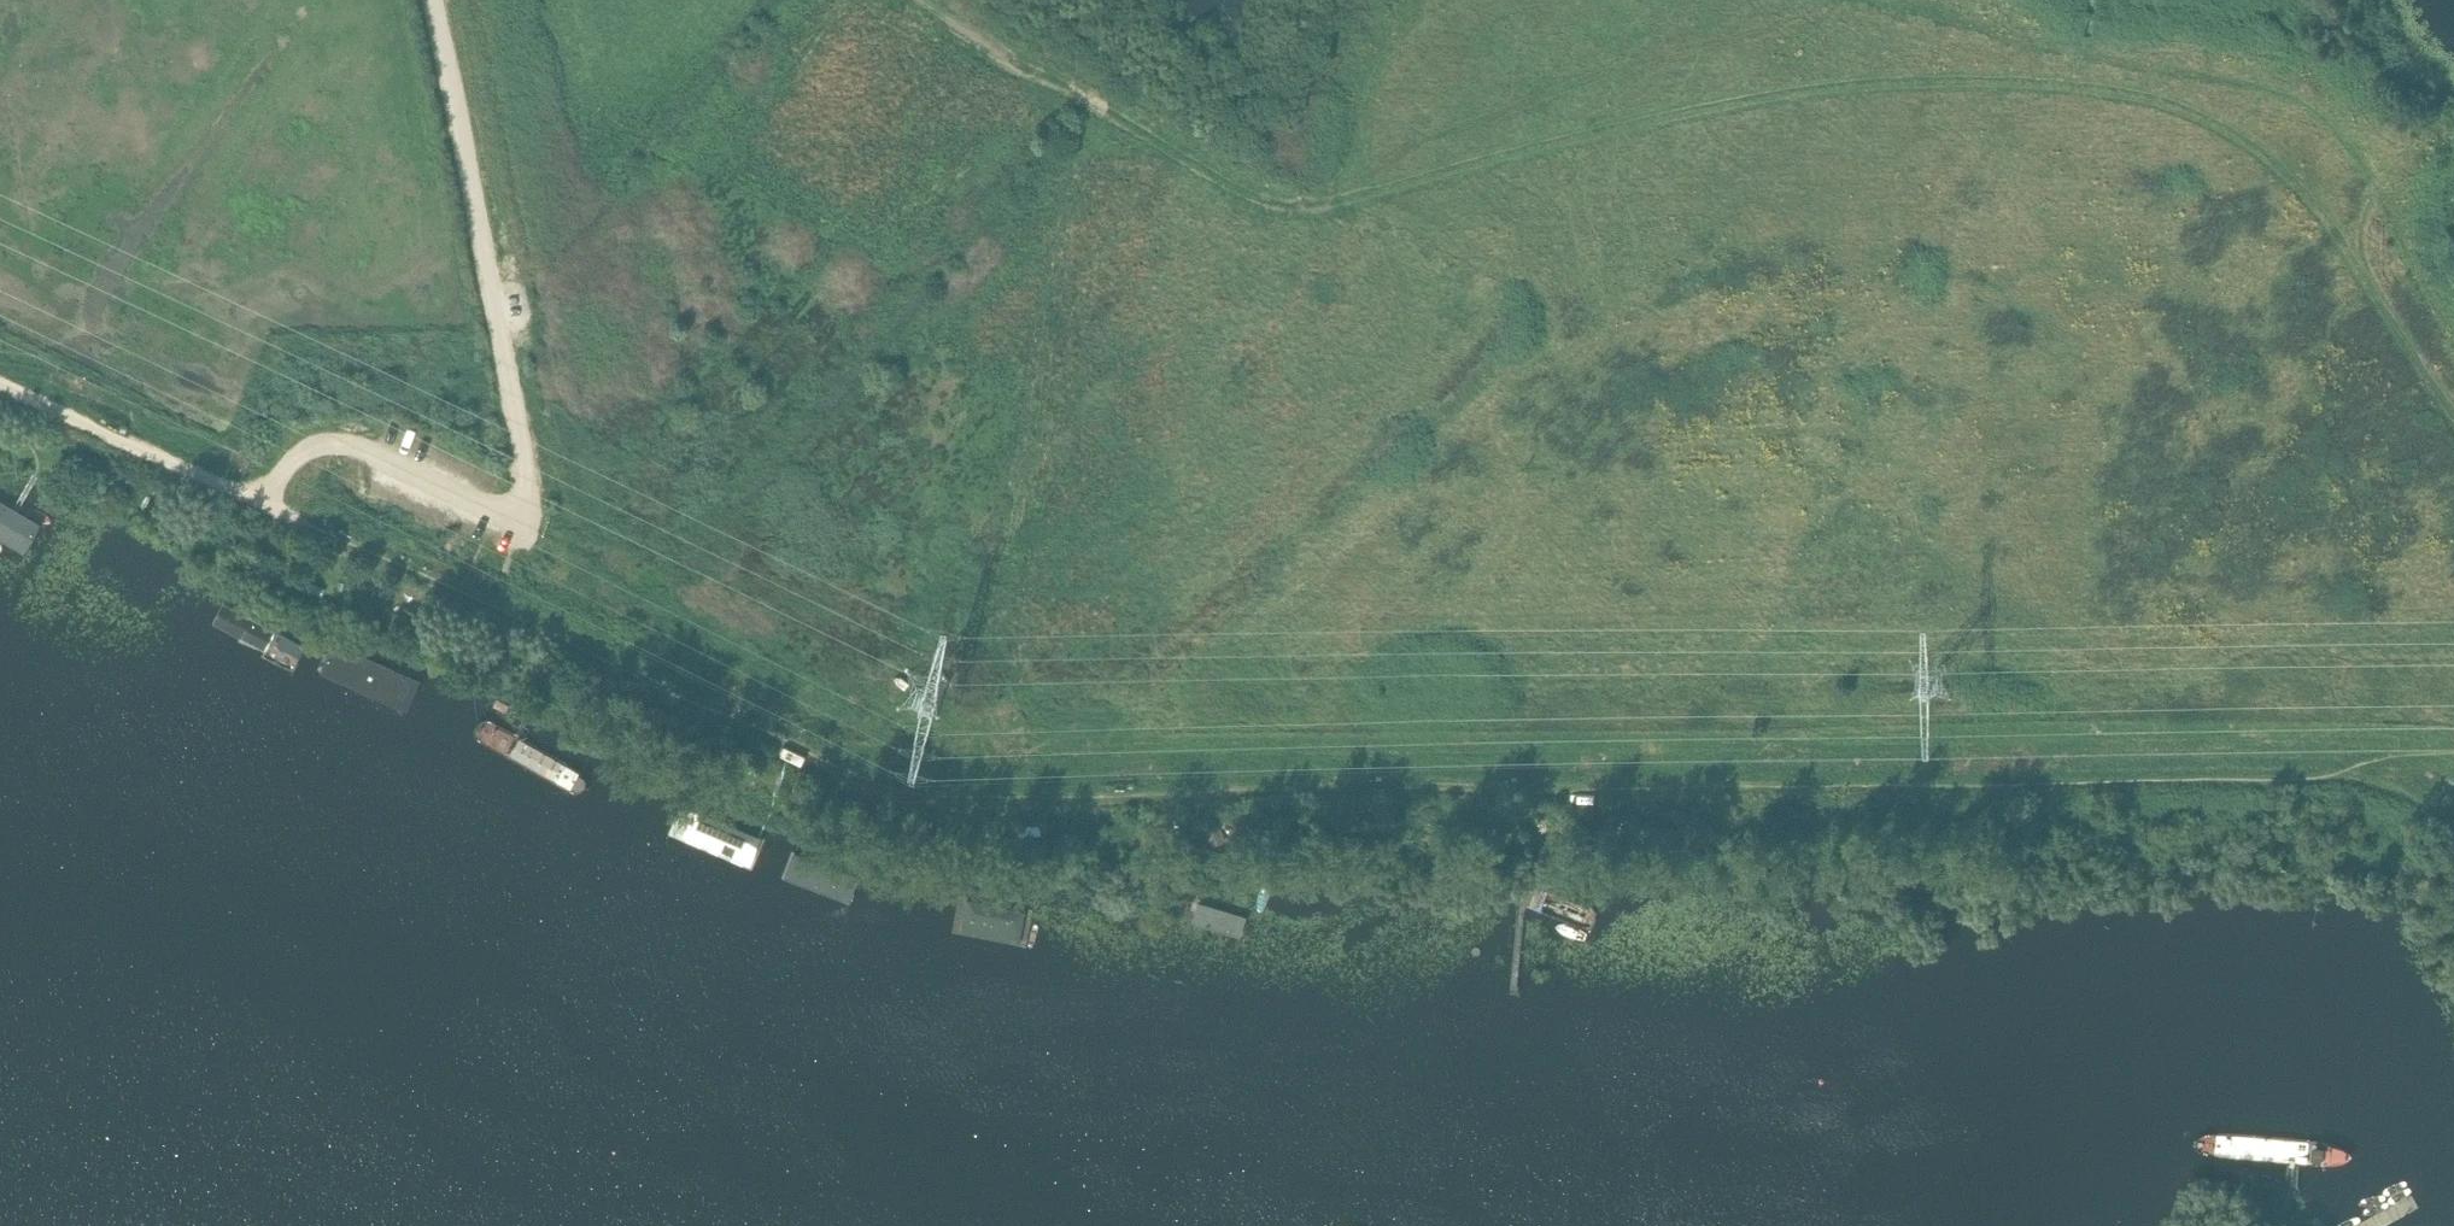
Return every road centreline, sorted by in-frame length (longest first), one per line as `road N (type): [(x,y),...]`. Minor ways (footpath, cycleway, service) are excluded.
road 1 (track): [(433,0),(532,495),(518,525),(337,435),(311,439),(259,503)]
road 2 (track): [(259,503),(839,769)]
road 3 (track): [(0,389),(259,503)]

